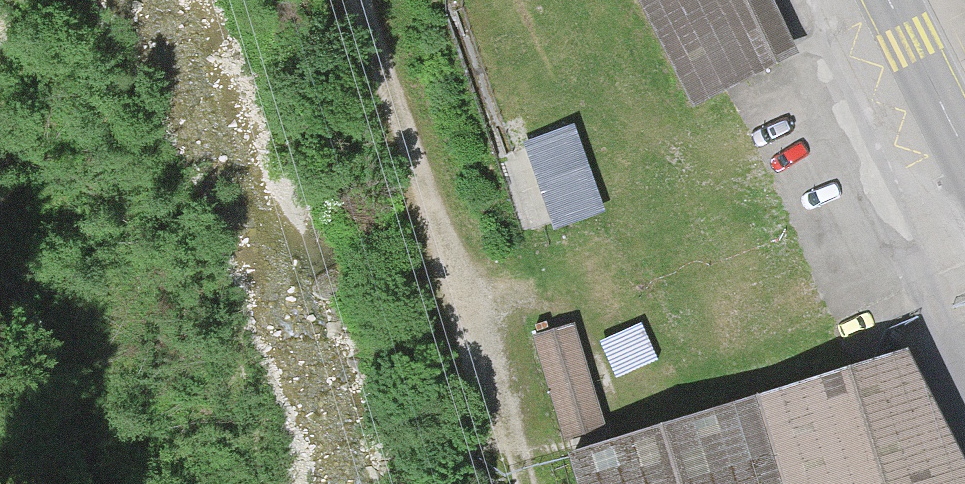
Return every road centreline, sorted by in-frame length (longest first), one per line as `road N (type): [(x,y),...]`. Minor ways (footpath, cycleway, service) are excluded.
road 1 (track): [(356,0),(463,313)]
road 2 (track): [(463,313),(512,483)]
road 3 (secondary): [(888,0),(964,152)]

